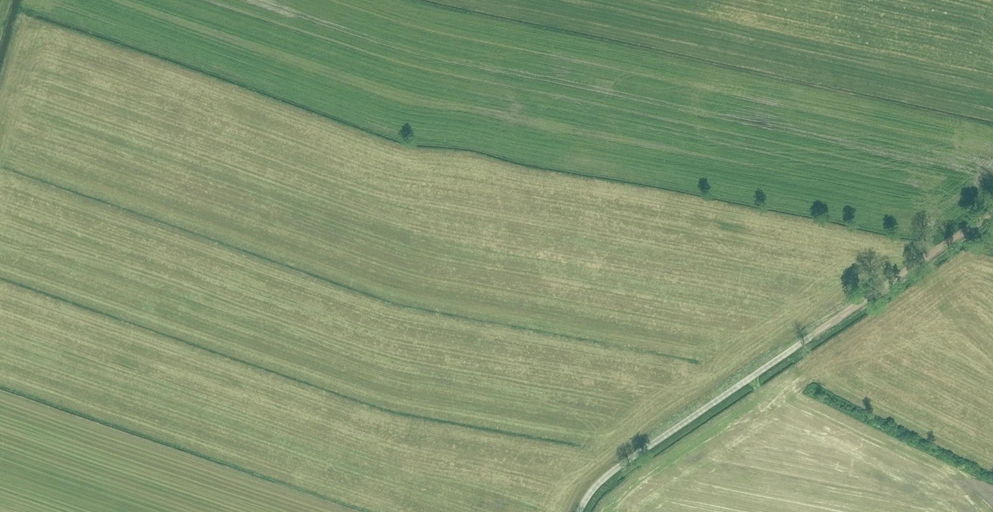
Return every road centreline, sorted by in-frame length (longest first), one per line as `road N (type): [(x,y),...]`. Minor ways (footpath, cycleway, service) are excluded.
road 1 (unclassified): [(581,511),(607,478),(809,337)]
road 2 (track): [(809,337),(992,213)]

